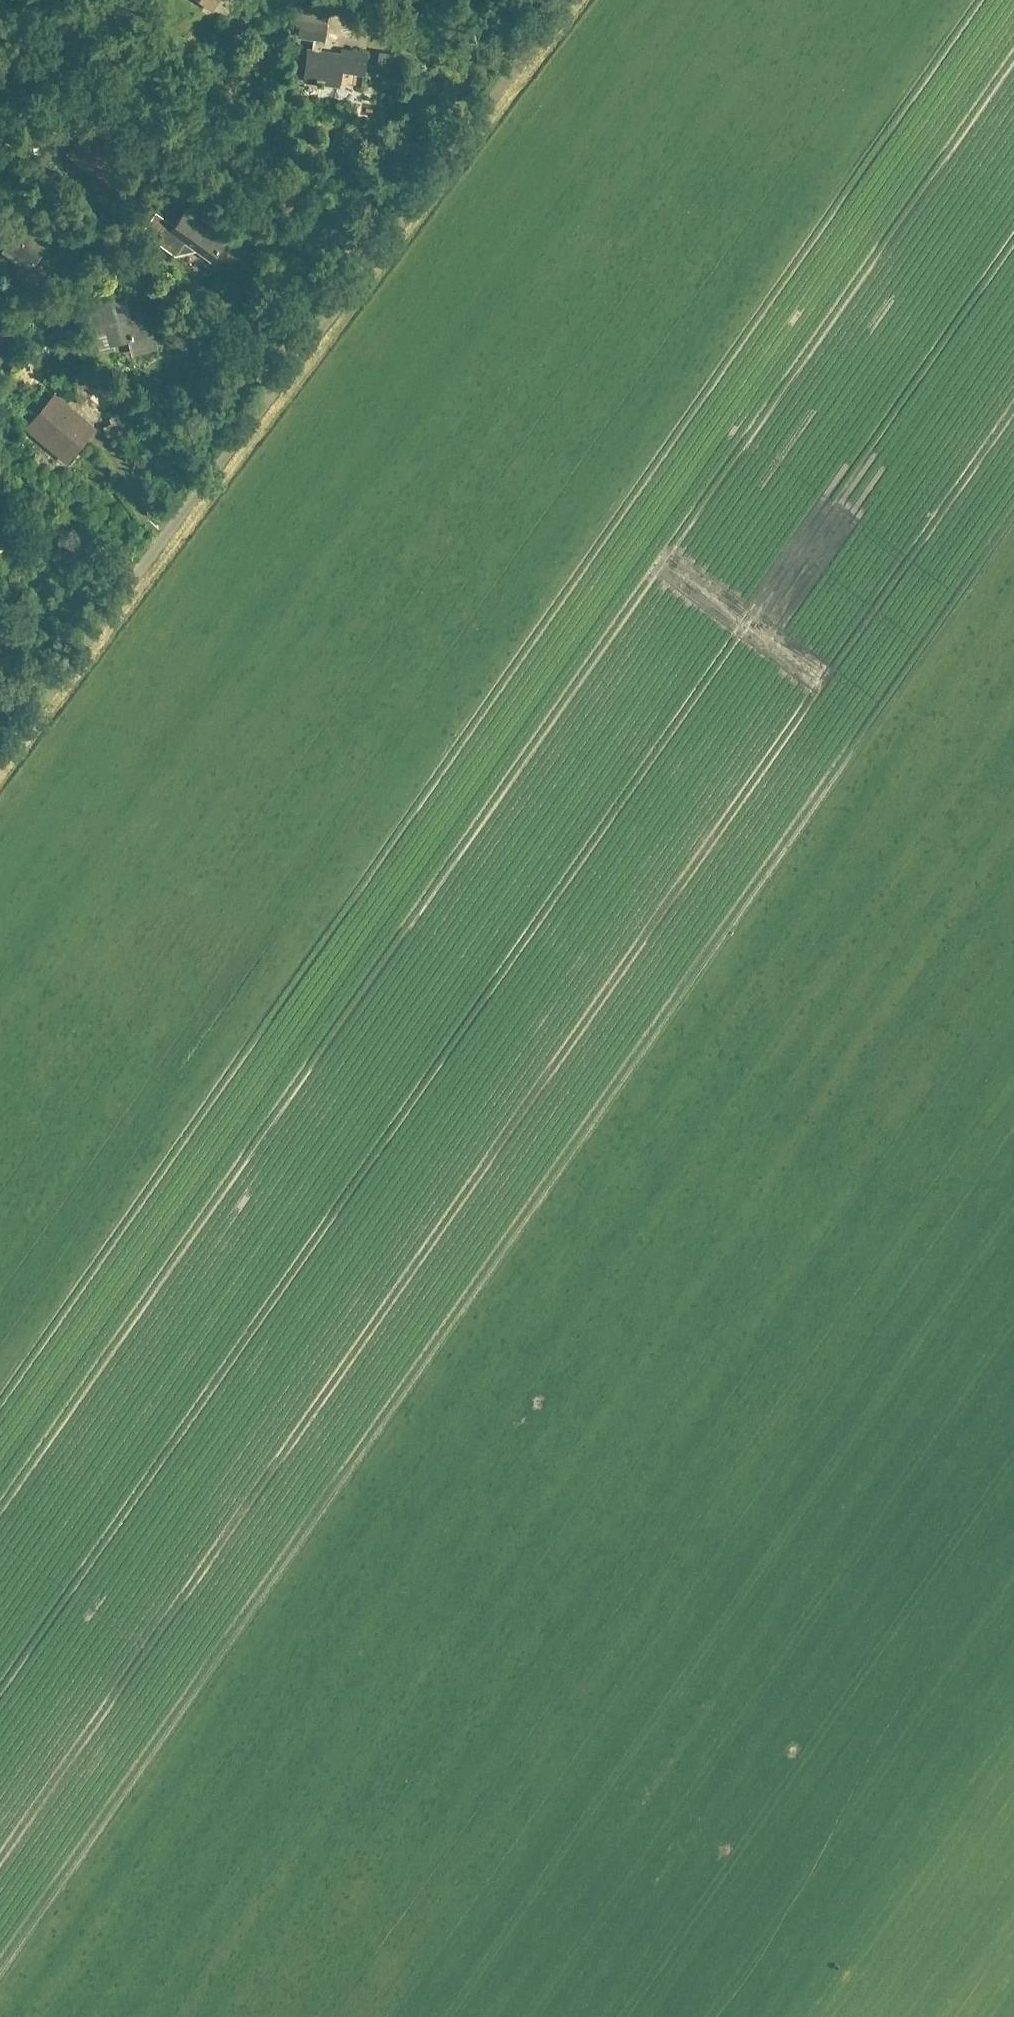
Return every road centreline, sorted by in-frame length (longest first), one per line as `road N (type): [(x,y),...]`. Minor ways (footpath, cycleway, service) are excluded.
road 1 (residential): [(33,0),(368,263)]

